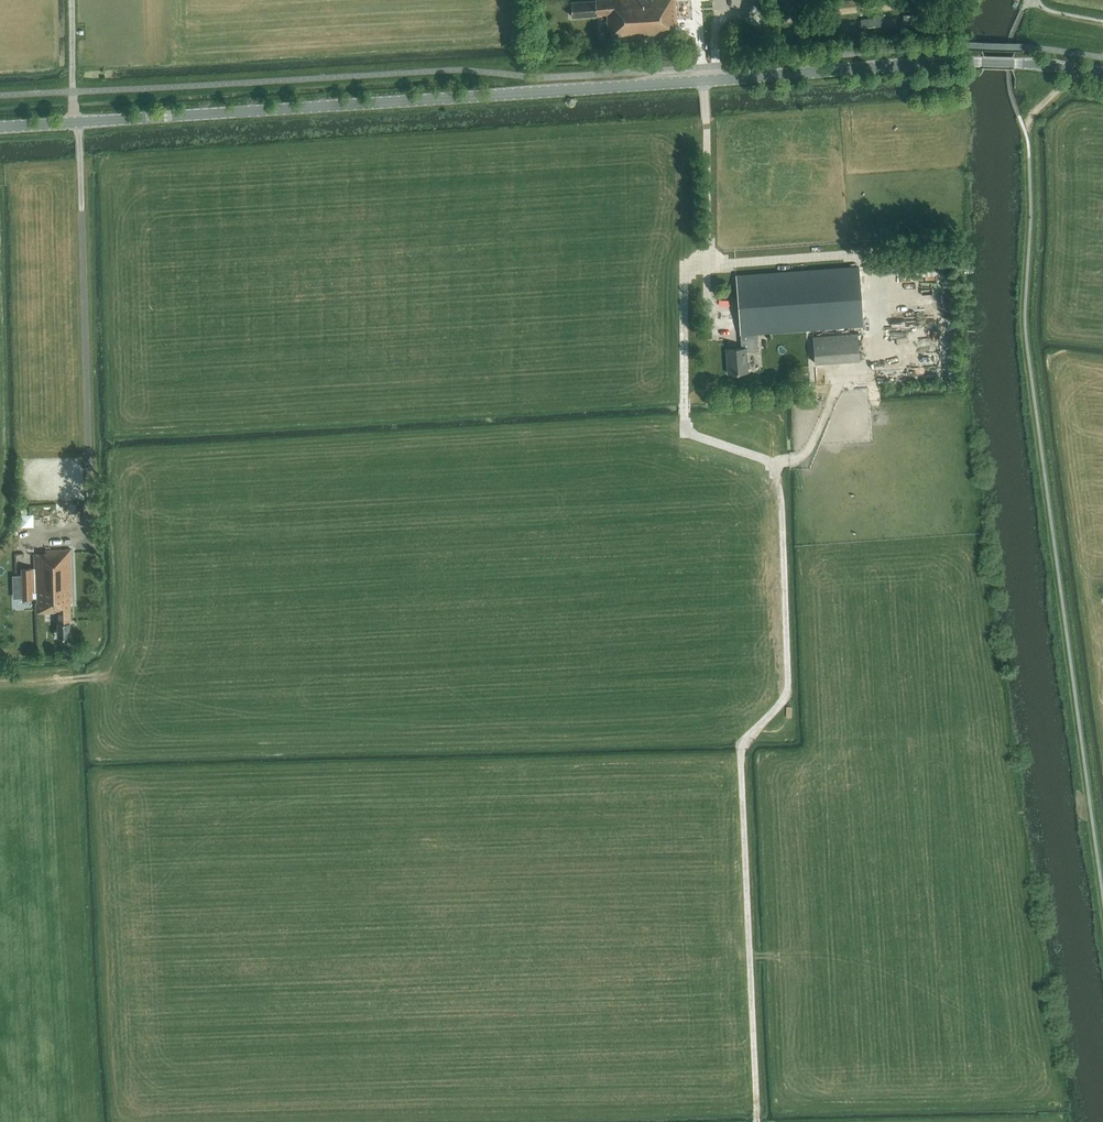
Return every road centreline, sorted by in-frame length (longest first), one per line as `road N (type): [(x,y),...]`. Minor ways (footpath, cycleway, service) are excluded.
road 1 (track): [(757,1121),(740,756),(788,686),(778,470),(807,451),(844,378),(873,361),(881,345),(874,266),(865,253),(707,267)]
road 2 (secondary): [(0,127),(983,62)]
road 3 (track): [(926,0),(769,22),(755,14),(752,0)]
road 4 (track): [(684,420),(684,276),(707,267)]
road 5 (secondary): [(1102,74),(983,62)]

